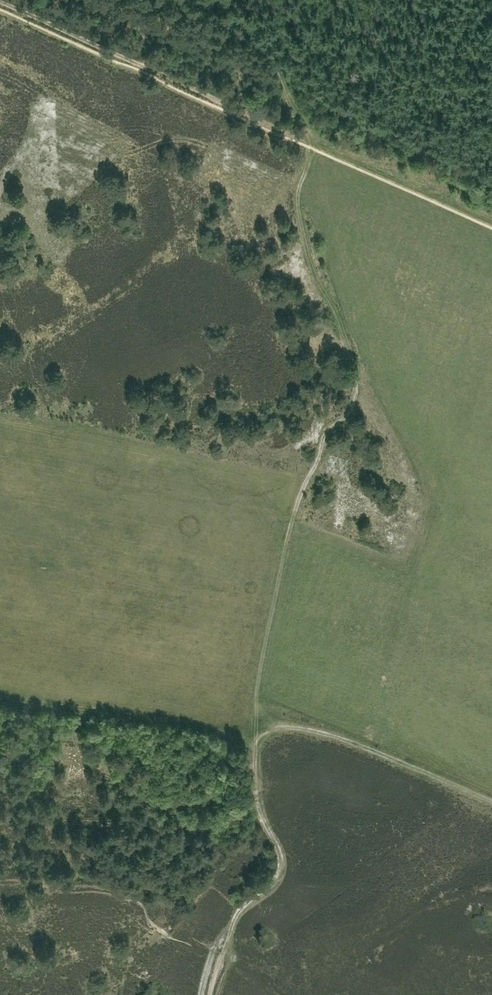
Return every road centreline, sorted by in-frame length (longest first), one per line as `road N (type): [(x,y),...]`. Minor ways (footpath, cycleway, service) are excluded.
road 1 (track): [(319,153),(307,201),(375,392),(327,424),(261,694),(256,798),(279,851),(274,877),(240,904),(207,994)]
road 2 (track): [(259,723),(371,751),(491,803)]
road 3 (track): [(233,0),(276,54),(314,151)]

